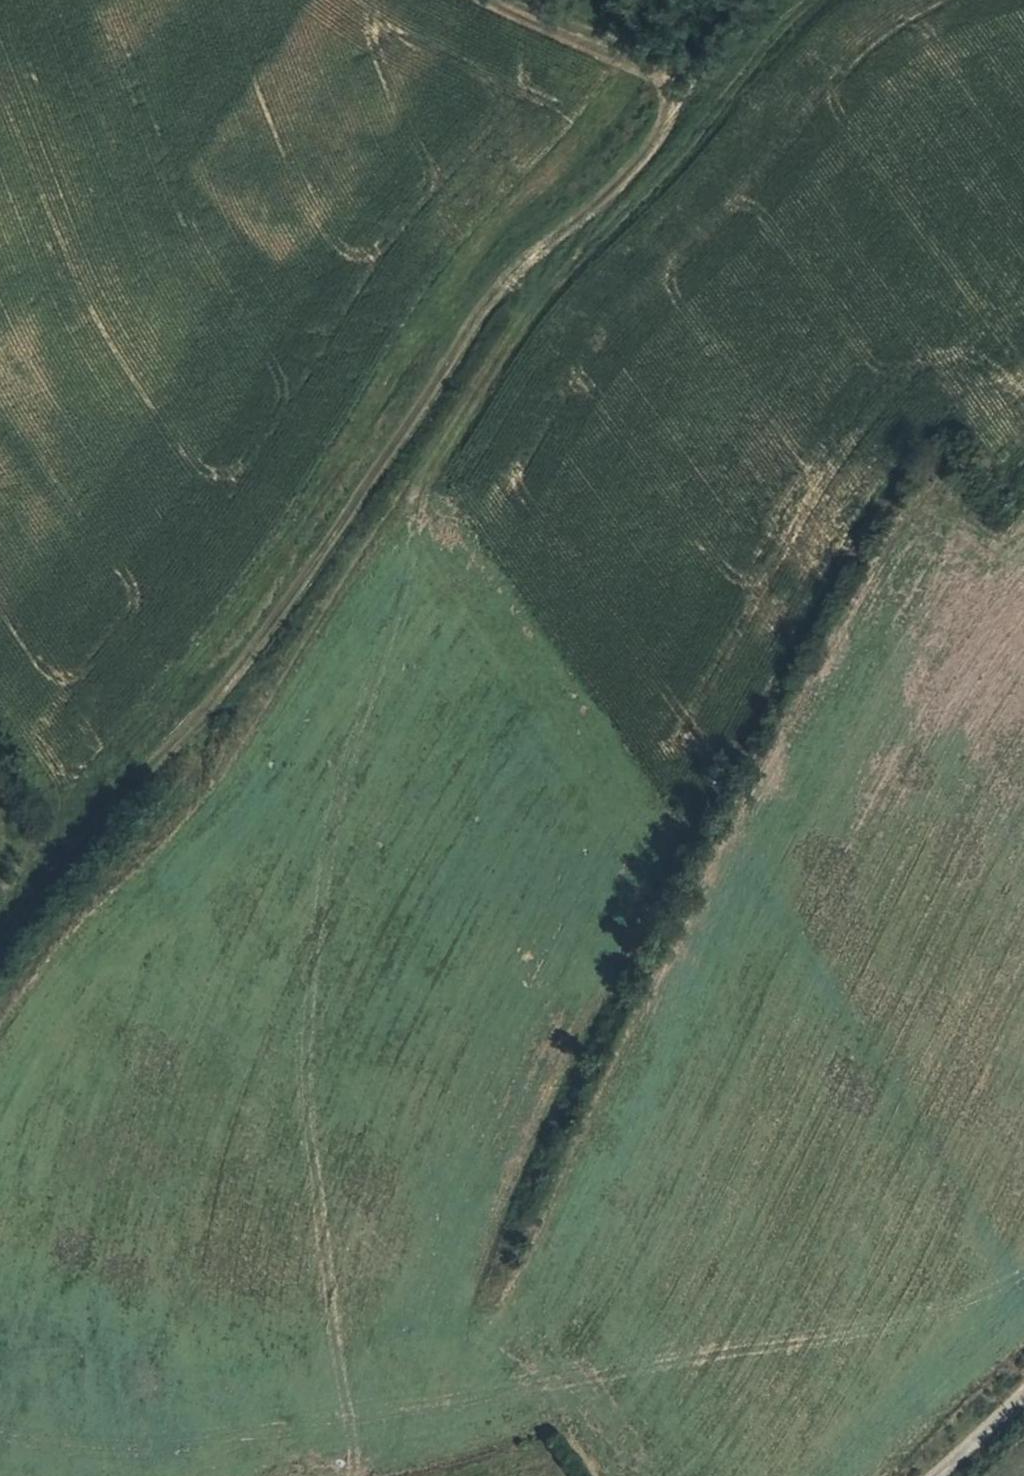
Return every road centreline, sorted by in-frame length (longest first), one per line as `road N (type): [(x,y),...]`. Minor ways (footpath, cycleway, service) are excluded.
road 1 (track): [(0,946),(204,707),(540,239),(634,170),(680,61)]

